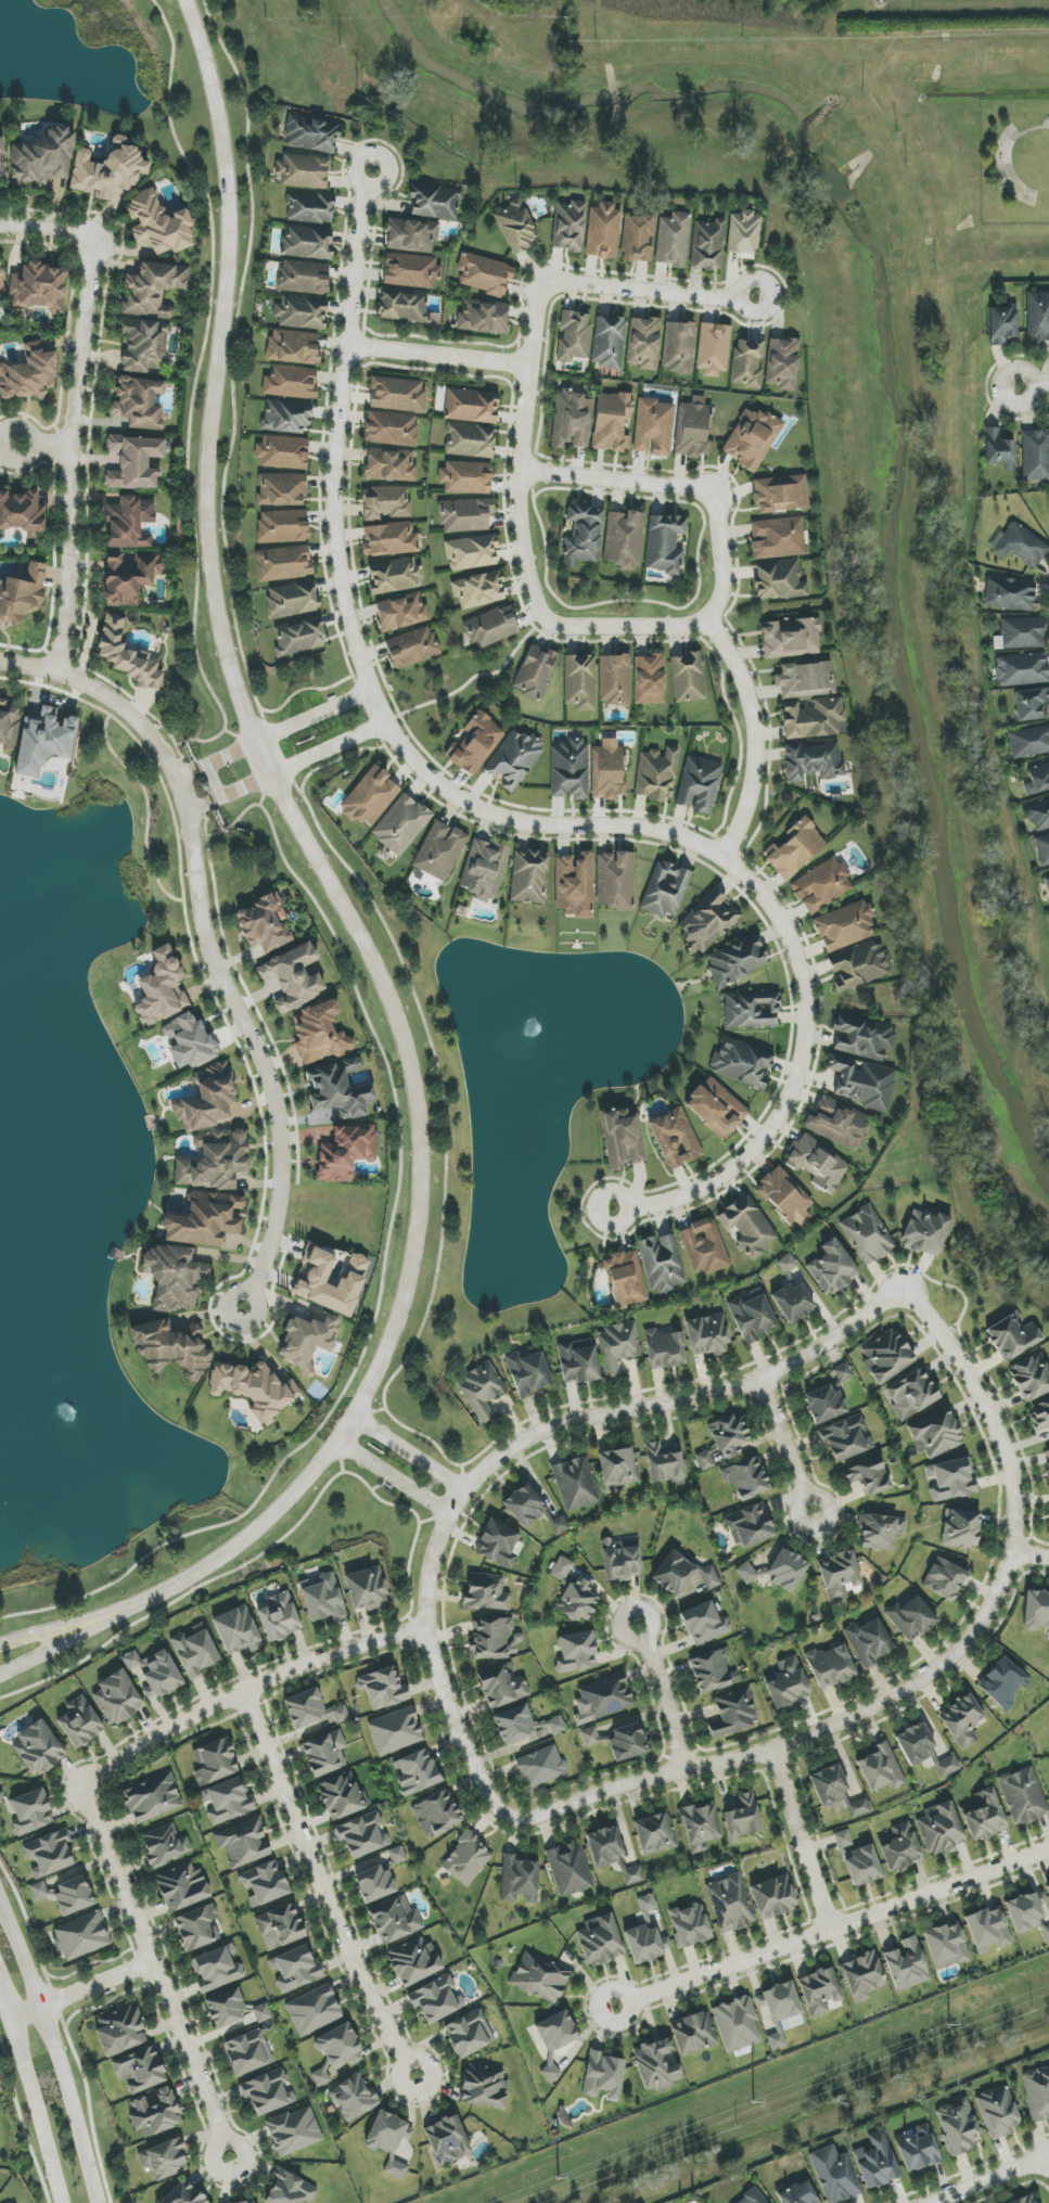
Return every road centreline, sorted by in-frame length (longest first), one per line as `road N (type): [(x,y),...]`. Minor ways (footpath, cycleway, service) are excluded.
road 1 (tertiary): [(184,0),(216,97),(231,216),(207,456),(217,603),(254,739),(388,1000),(412,1078),(421,1213),(408,1290),(359,1416),(341,1442),(242,1545),(76,1634)]
road 2 (residential): [(629,1206),(693,1191),(729,1170),(773,1126),(801,1063),(806,992),(798,958),(766,898),(724,856),(643,828),(497,817),(438,785),(385,721),(349,624),(334,494),(368,185)]
road 3 (residential): [(513,1819),(683,1768),(778,1750),(884,1705),(943,1668),(978,1628),(1013,1553),(1021,1506),(996,1426),(905,1294)]
road 4 (residential): [(905,1294),(766,1376),(548,1429),(494,1457),(466,1490),(428,1566),(427,1634),(456,1722),(496,1809),(513,1819)]
road 5 (residential): [(0,662),(56,674),(111,699),(154,742),(190,812),(194,905),(222,988),(263,1066),(278,1149),(272,1235),(242,1308)]
road 6 (residential): [(1048,1847),(613,2007)]
road 7 (residential): [(56,674),(68,599),(68,448),(97,238)]
road 8 (residential): [(242,1694),(408,2077)]
road 9 (residential): [(80,1788),(229,2162)]
road 10 (residential): [(427,1634),(330,1653),(133,1750),(80,1788)]
road 11 (residential): [(543,284),(519,500),(529,582),(546,619)]
road 12 (secondary): [(103,2202),(46,2008),(0,1895)]
road 13 (residential): [(705,618),(730,652),(755,729),(743,816),(724,856)]
road 14 (residential): [(543,284),(739,297)]
road 15 (secondary): [(13,2021),(67,2202)]
road 16 (residential): [(521,472),(708,495)]
road 17 (residential): [(831,1929),(778,1750)]
road 18 (residential): [(349,345),(530,364)]
road 19 (residential): [(546,619),(570,627),(686,627),(705,618)]
road 20 (residential): [(683,1768),(640,1622)]
road 21 (residential): [(13,2021),(152,1963)]
road 22 (residential): [(766,1376),(810,1515)]
road 23 (residential): [(341,1442),(449,1515)]
road 24 (residential): [(466,1490),(359,1416)]
road 25 (residential): [(925,2202),(1048,2160)]
road 26 (residential): [(708,495),(724,585),(705,618)]
road 27 (residential): [(271,776),(387,723)]
road 28 (residential): [(371,691),(254,739)]

